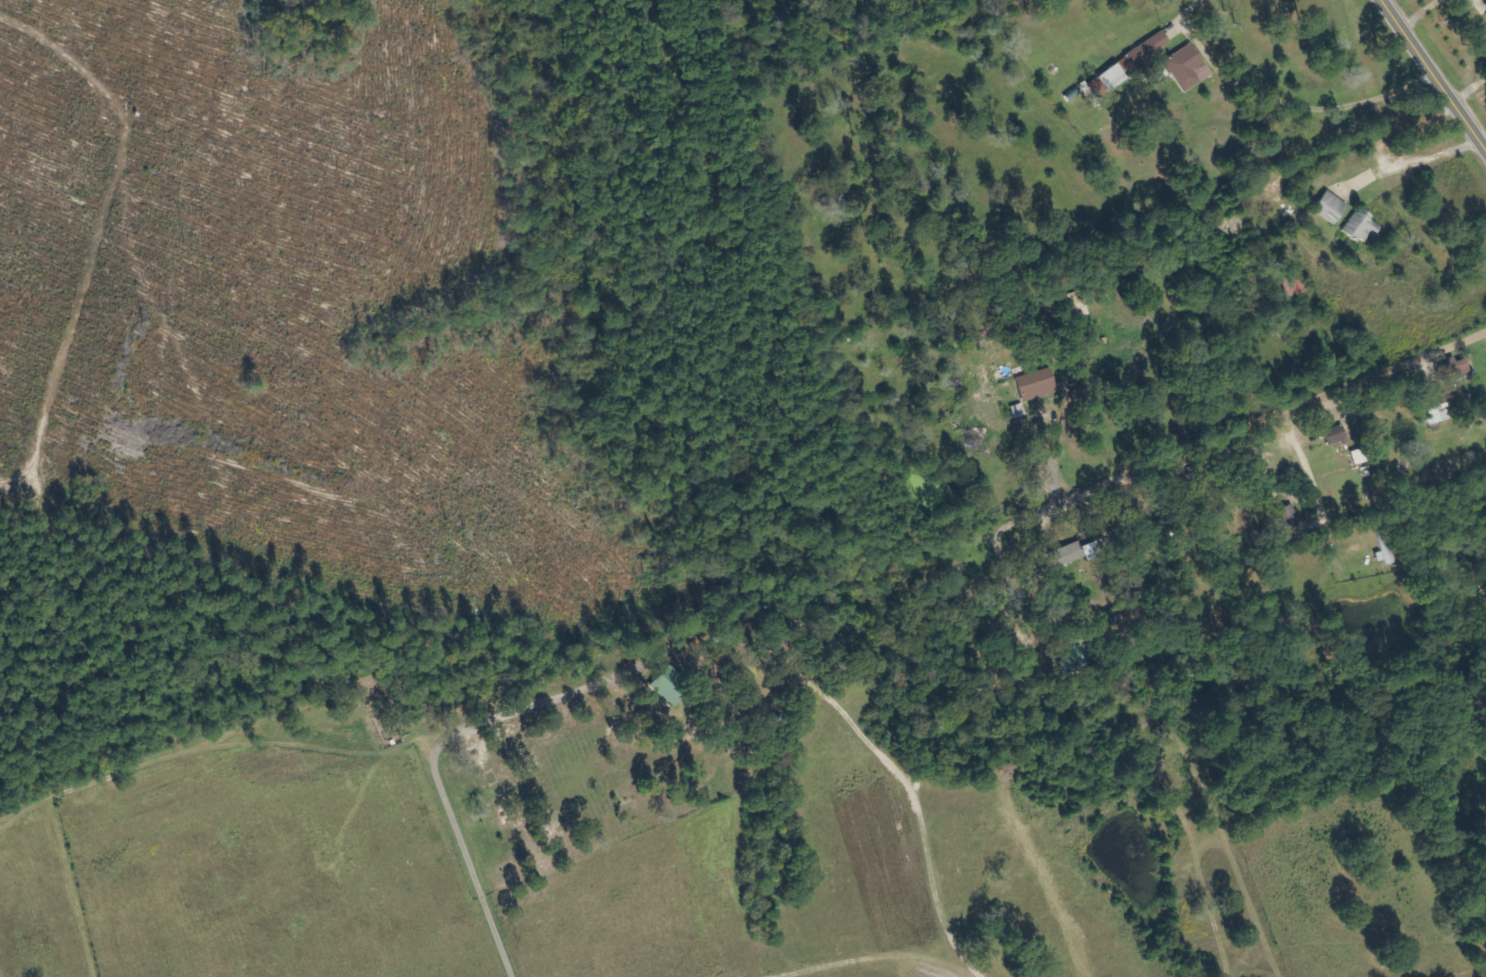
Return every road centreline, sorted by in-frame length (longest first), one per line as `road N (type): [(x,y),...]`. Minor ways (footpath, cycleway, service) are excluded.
road 1 (residential): [(1485,332),(1045,512)]
road 2 (secondary): [(1485,153),(1381,0)]

